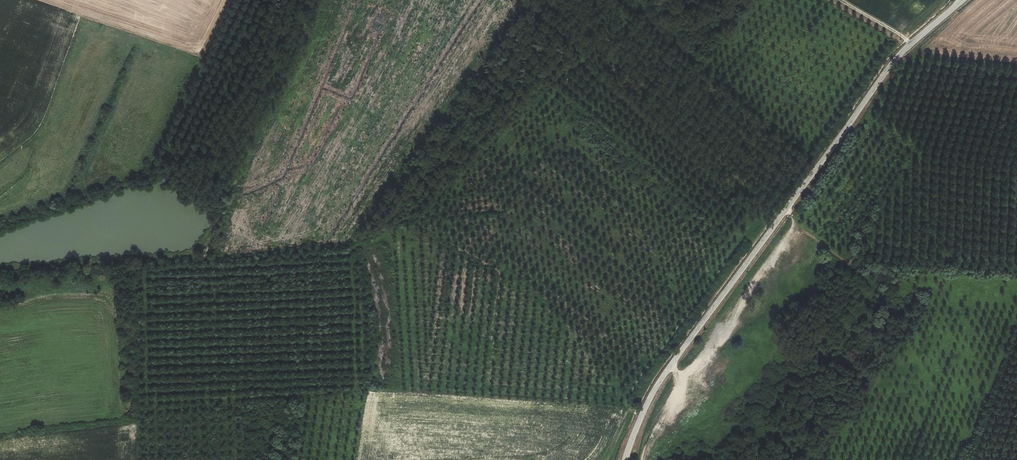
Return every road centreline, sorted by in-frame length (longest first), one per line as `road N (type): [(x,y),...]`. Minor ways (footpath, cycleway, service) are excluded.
road 1 (unclassified): [(625,459),(658,383),(891,66),(963,0)]

